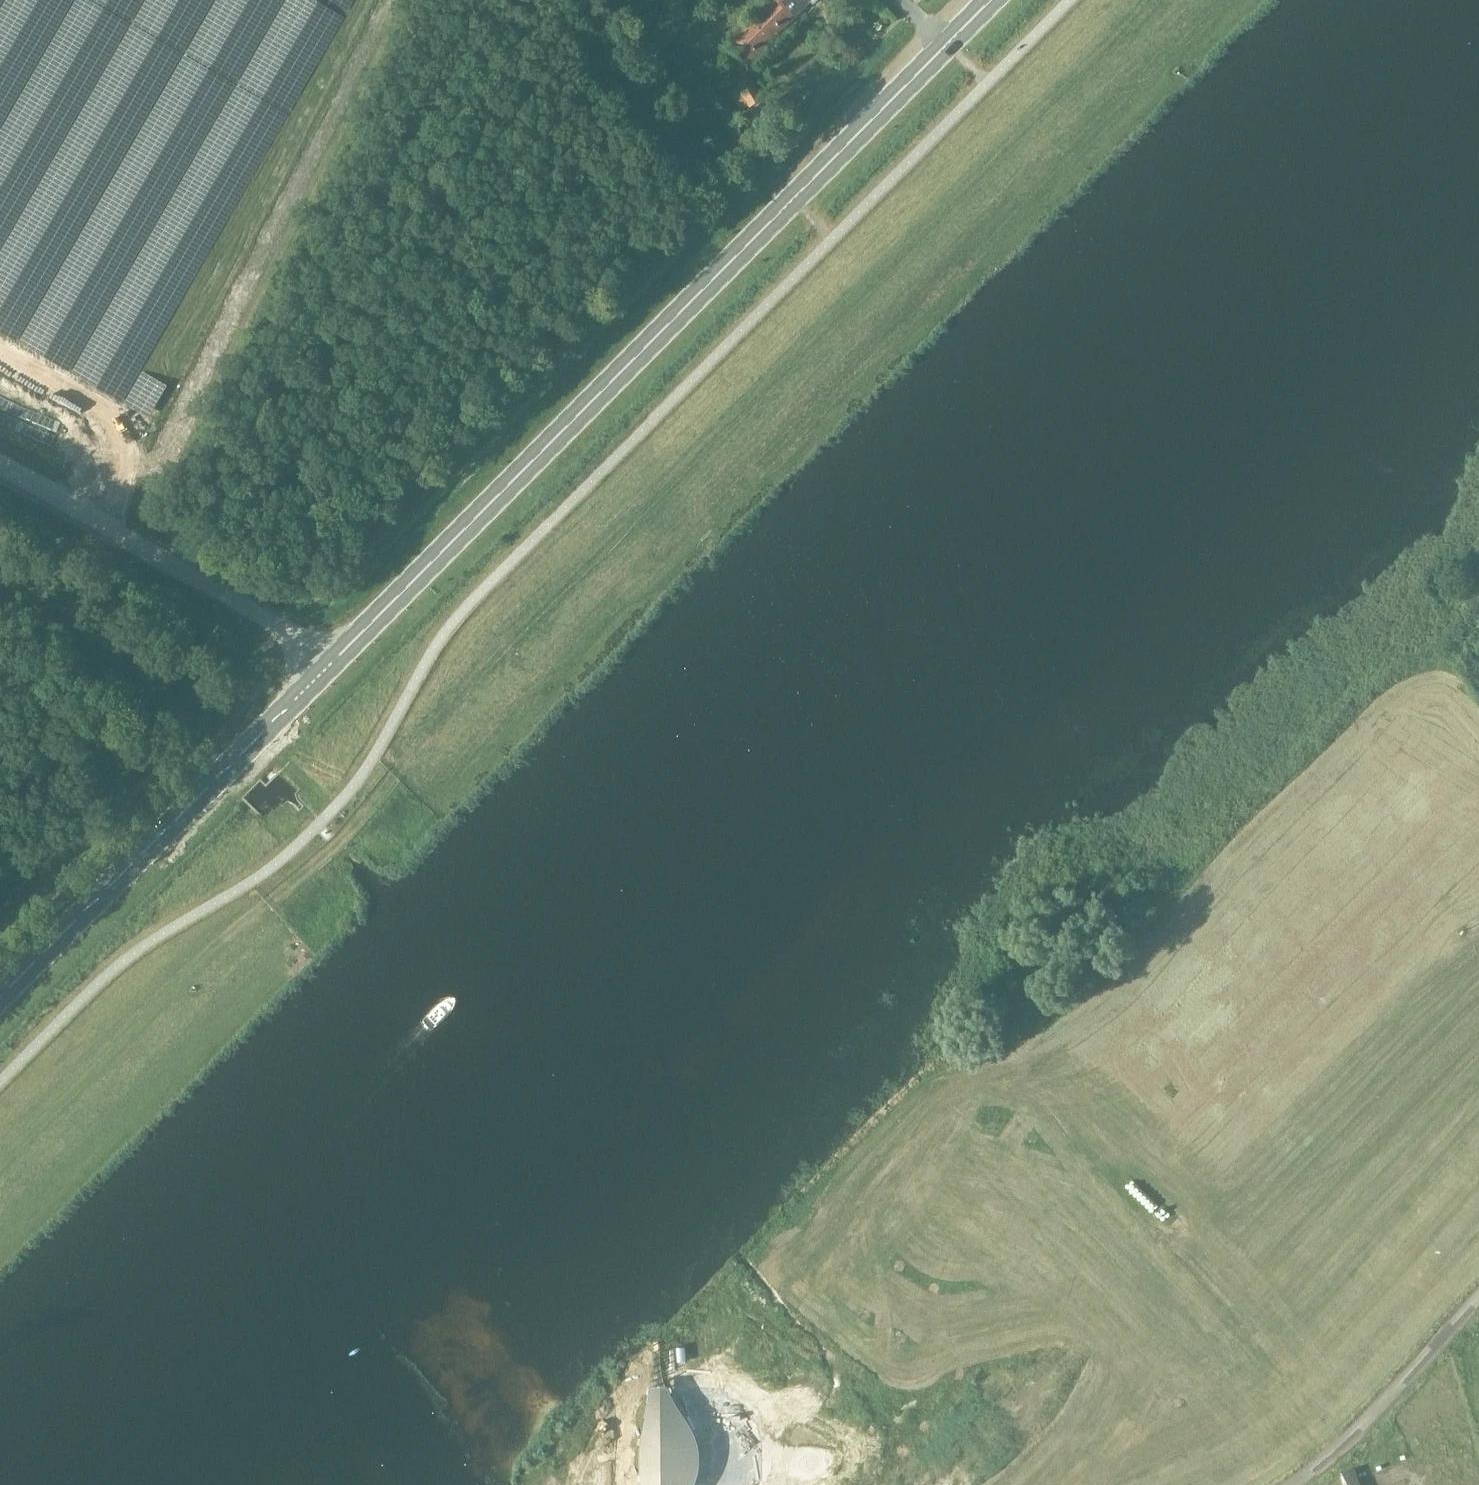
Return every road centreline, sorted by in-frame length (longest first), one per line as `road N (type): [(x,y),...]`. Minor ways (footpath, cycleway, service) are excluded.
road 1 (track): [(0,1158),(160,995),(336,844),(427,731),(1132,13)]
road 2 (secondary): [(0,995),(992,0)]
road 3 (track): [(755,238),(591,54),(591,34),(622,0)]
road 4 (unclassified): [(1288,1484),(1370,1415),(1478,1295)]
road 5 (track): [(187,725),(0,616)]
road 6 (track): [(264,730),(303,765),(364,701)]

